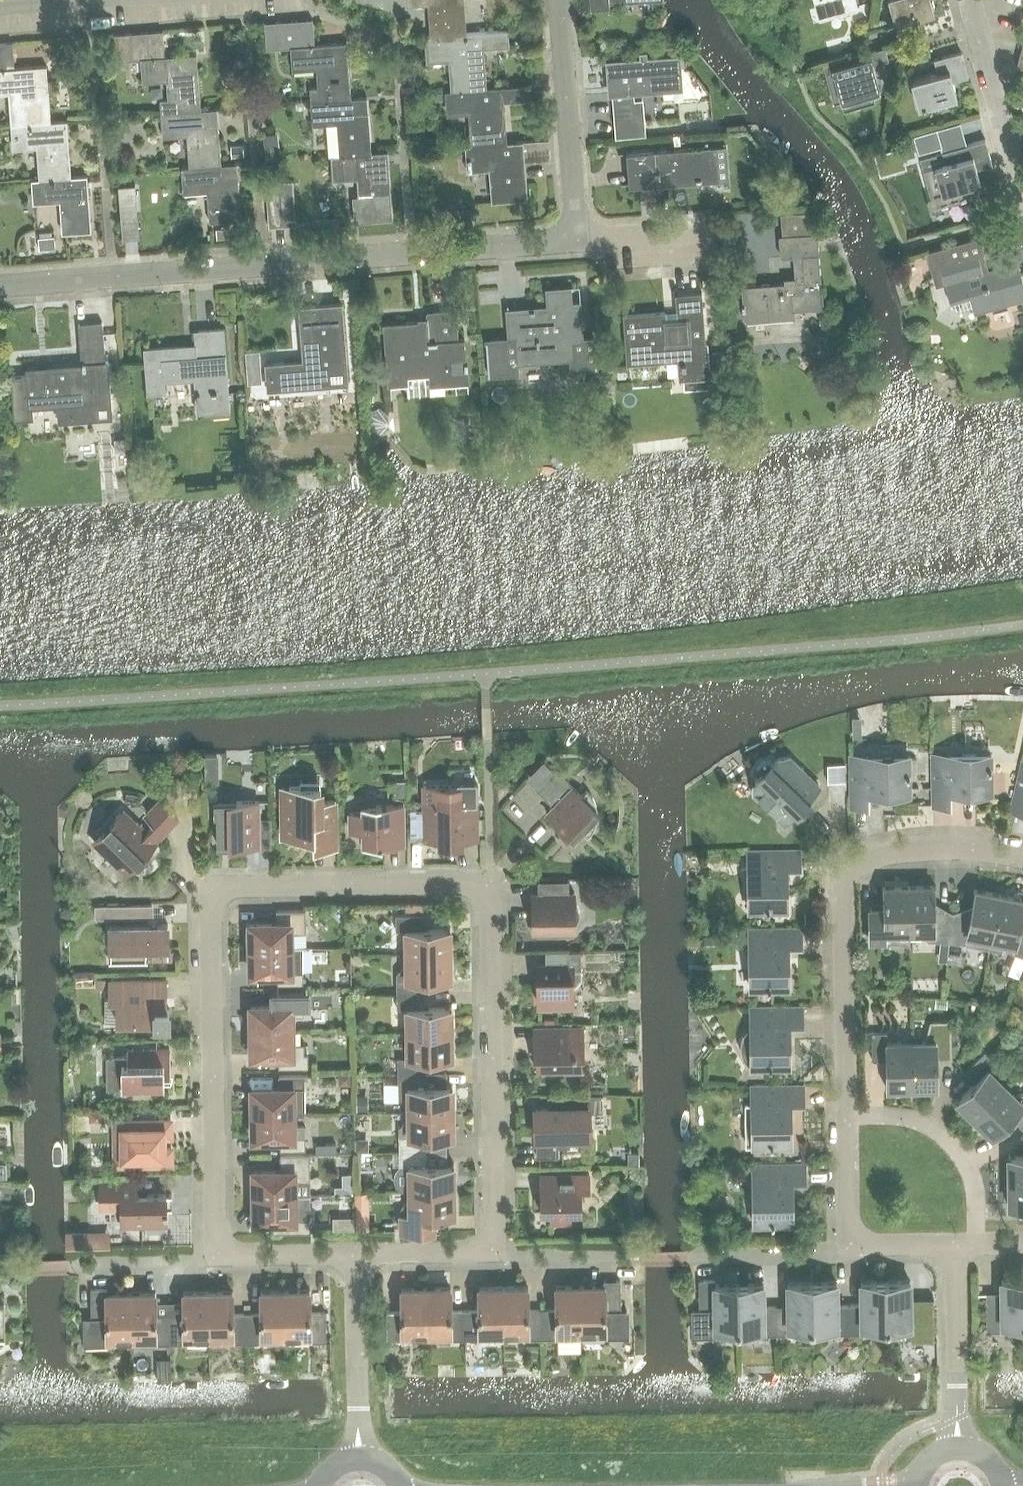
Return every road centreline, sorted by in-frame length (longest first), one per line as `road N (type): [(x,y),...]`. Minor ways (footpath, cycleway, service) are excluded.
road 1 (residential): [(216,1257),(210,888),(490,884),(494,1252)]
road 2 (residential): [(577,241),(0,286)]
road 3 (residential): [(1022,859),(940,849),(884,856),(844,871),(848,1116)]
road 4 (residential): [(577,241),(559,0)]
road 5 (residential): [(848,1116),(921,1124),(952,1146),(974,1185),(976,1244)]
road 6 (residential): [(968,0),(1022,199)]
road 7 (residential): [(960,1448),(955,1245)]
road 8 (residential): [(358,1457),(355,1254)]
road 9 (residential): [(850,1246),(826,1254),(698,1256)]
road 10 (residential): [(632,1259),(514,1260),(494,1252)]
road 11 (residential): [(216,1257),(193,1265),(78,1267)]
road 12 (residential): [(355,1254),(216,1257)]
road 13 (residential): [(494,1252),(355,1254)]
road 14 (residential): [(848,1116),(850,1246)]
road 15 (residential): [(698,232),(577,241)]

